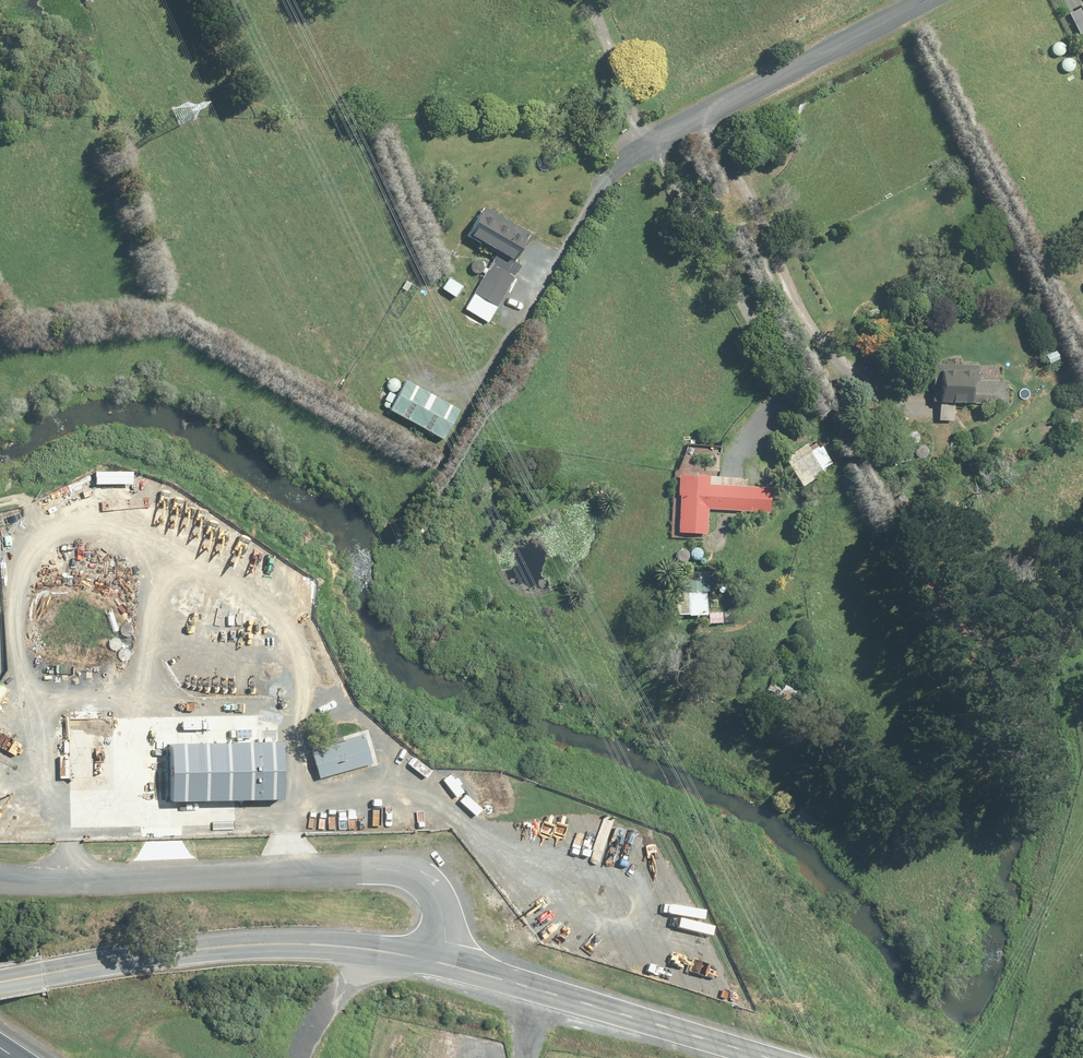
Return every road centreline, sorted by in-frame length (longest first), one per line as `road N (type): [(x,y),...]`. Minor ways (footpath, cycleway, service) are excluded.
road 1 (unclassified): [(0,872),(79,880),(390,870),(435,897),(451,964)]
road 2 (track): [(312,809),(376,791),(443,793),(522,914),(602,956),(712,986)]
road 3 (tertiary): [(0,983),(262,946),(451,964)]
road 4 (tertiary): [(451,964),(767,1057)]
road 5 (unclassified): [(636,152),(801,65)]
road 6 (unclassified): [(801,65),(926,0)]

